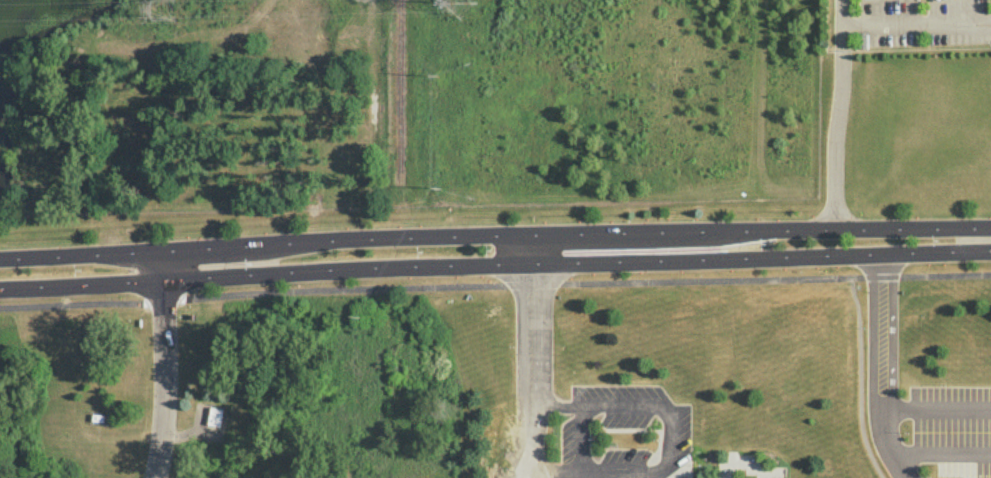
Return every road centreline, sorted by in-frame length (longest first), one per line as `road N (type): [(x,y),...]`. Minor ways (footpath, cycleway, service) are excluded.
road 1 (tertiary): [(990,230),(384,241),(0,259)]
road 2 (tertiary): [(533,265),(990,254)]
road 3 (tertiary): [(165,286),(533,265)]
road 4 (residential): [(533,265),(531,399),(520,477)]
road 5 (residential): [(165,286),(167,377),(155,477)]
road 6 (tertiary): [(0,291),(165,286)]

